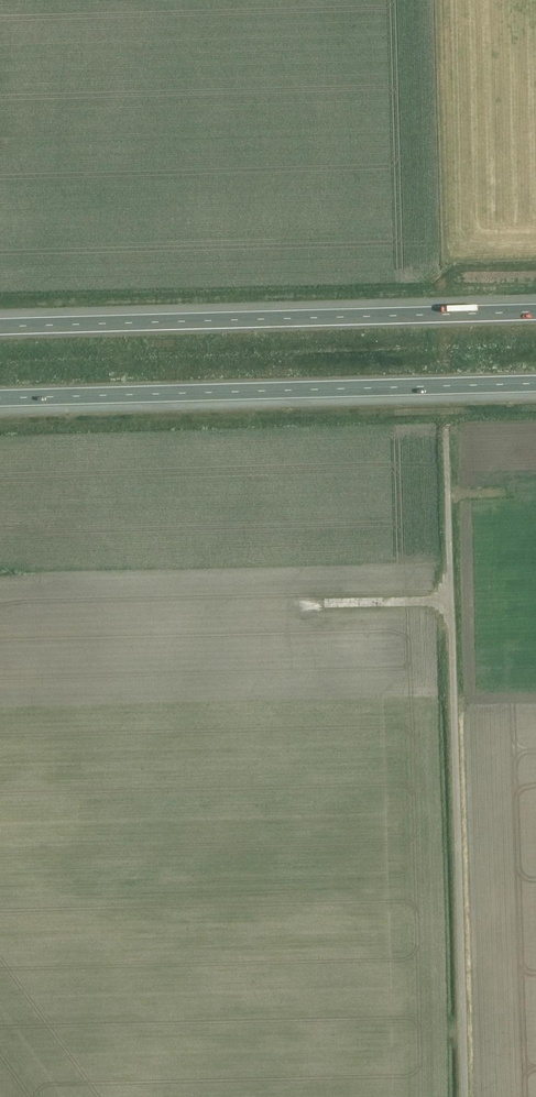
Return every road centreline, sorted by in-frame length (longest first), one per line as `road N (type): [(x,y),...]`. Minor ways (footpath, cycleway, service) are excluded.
road 1 (motorway): [(0,398),(535,382)]
road 2 (motorway): [(535,311),(0,326)]
road 3 (unclassified): [(463,1096),(453,600)]
road 4 (unclassified): [(453,600),(450,441)]
road 5 (unclassified): [(453,600),(309,604)]

